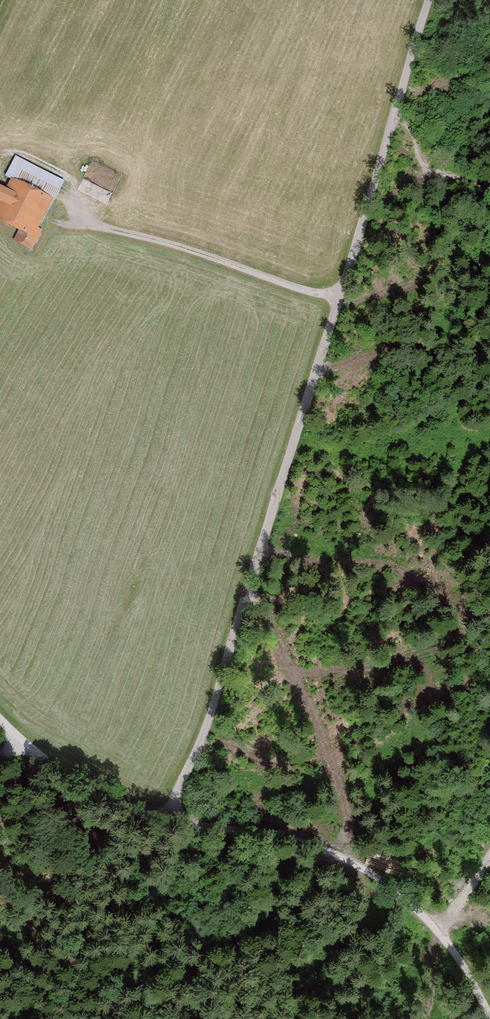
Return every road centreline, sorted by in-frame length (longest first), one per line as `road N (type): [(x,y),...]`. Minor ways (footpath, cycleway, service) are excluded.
road 1 (track): [(432,0),(174,816)]
road 2 (track): [(342,298),(178,245),(83,228),(68,178),(10,152),(0,169)]
road 3 (residential): [(265,832),(145,813),(105,794),(0,716)]
road 4 (track): [(402,896),(357,863),(265,832)]
road 5 (track): [(402,896),(454,952),(489,1016)]

